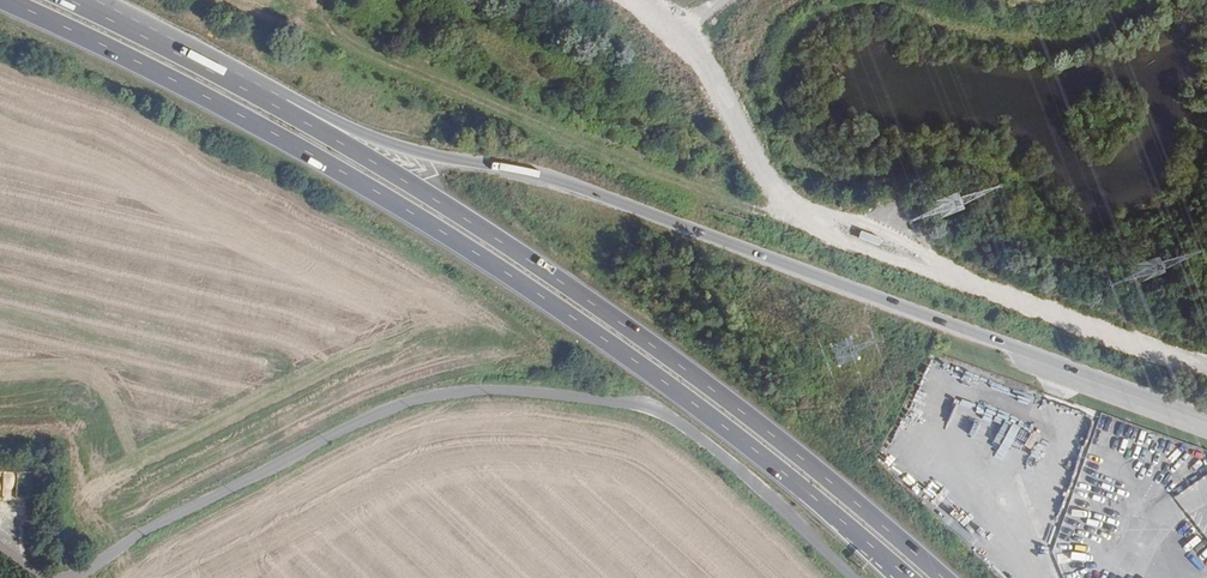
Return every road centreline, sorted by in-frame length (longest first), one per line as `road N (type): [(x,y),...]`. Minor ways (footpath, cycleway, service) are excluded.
road 1 (trunk): [(0,0),(173,83),(472,254),(780,473),(902,577)]
road 2 (trunk): [(1206,426),(654,216),(520,171),(432,158),(278,108)]
road 3 (track): [(303,14),(546,131),(1206,363)]
road 4 (trunk): [(937,577),(795,456),(593,307),(278,108)]
road 5 (trunk): [(278,108),(63,0)]

